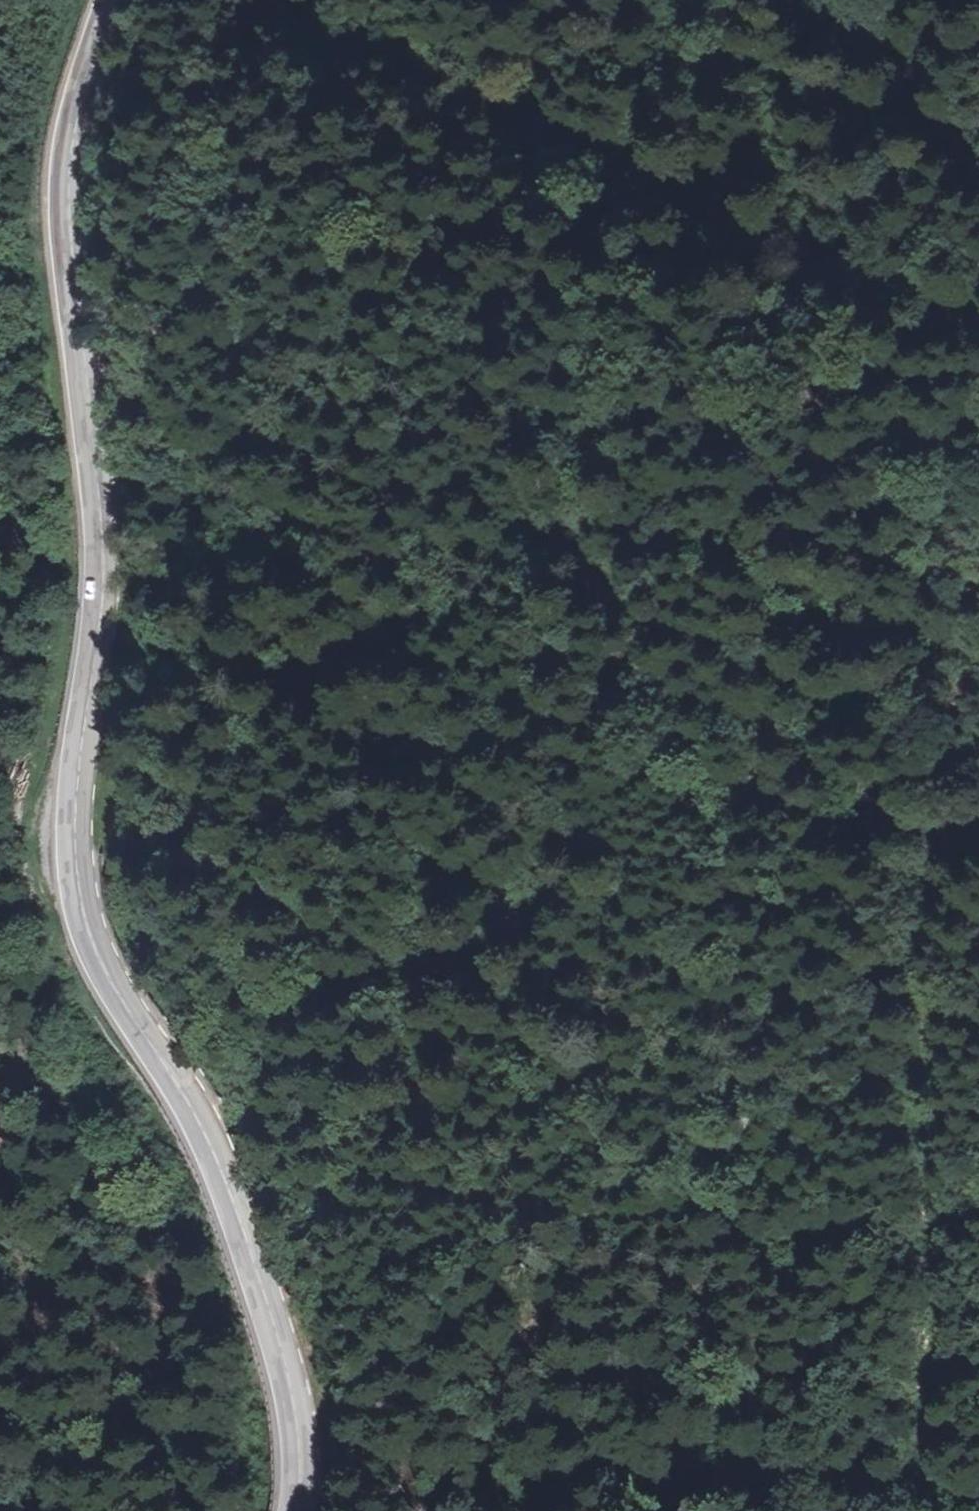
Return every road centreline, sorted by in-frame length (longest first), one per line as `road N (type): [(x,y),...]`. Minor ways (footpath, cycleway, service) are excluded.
road 1 (secondary): [(119,0),(73,172),(72,239),(106,527),(72,878),(89,942),(129,1022),(201,1123),(267,1283),(294,1377),(300,1510)]
road 2 (track): [(925,1510),(947,1368),(942,1219),(917,1025),(978,618)]

